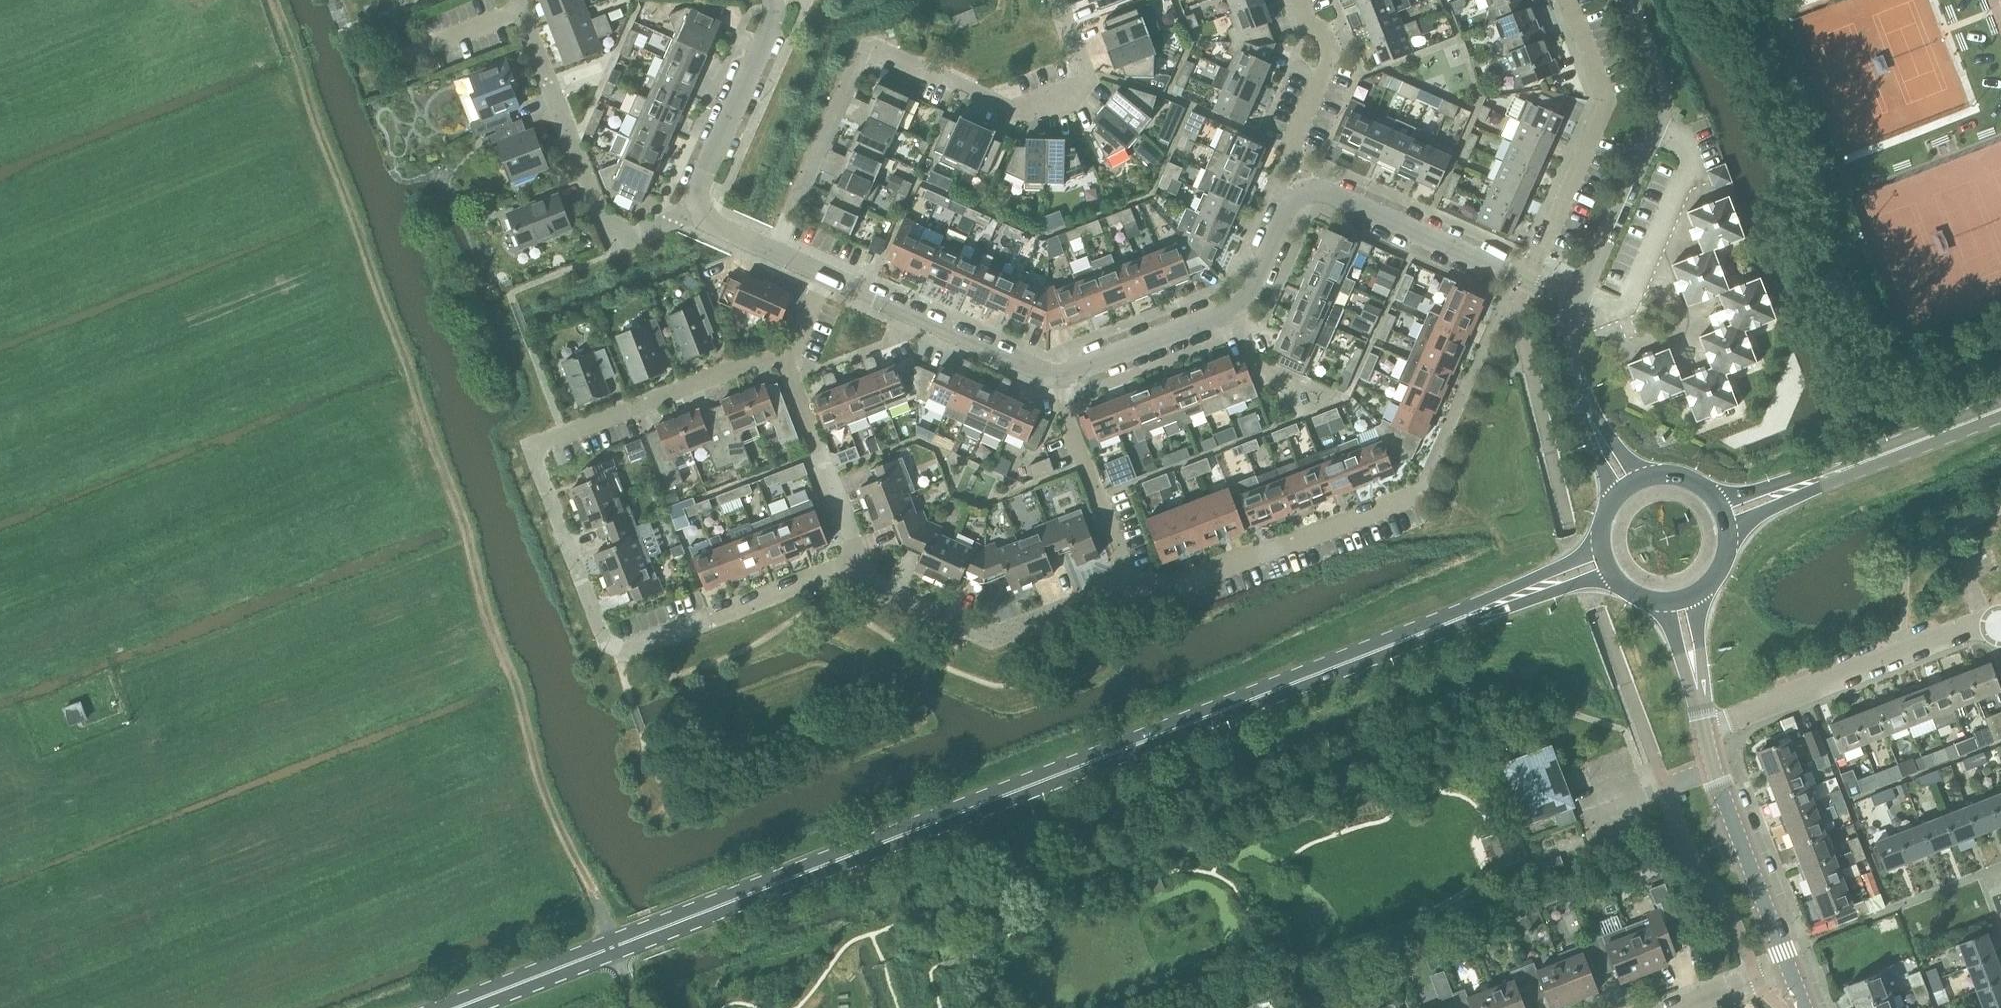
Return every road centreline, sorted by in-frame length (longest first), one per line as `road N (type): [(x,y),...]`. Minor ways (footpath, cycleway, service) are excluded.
road 1 (primary): [(458,1007),(1523,594)]
road 2 (track): [(637,1007),(548,798),(478,541),(297,59)]
road 3 (residential): [(861,563),(625,652),(605,643),(530,447),(783,352)]
road 4 (residential): [(773,252),(869,46),(1009,109),(1031,110),(1088,81),(1058,2)]
road 5 (residential): [(703,210),(633,236),(612,234),(516,0)]
road 6 (residential): [(1307,191),(1294,200),(1244,305),(1053,379)]
road 7 (residential): [(1579,304),(1660,123),(1664,94),(1627,0)]
road 8 (residential): [(1426,483),(1414,496),(1158,592),(1129,585)]
road 9 (residential): [(1704,729),(1999,616)]
road 10 (residential): [(1526,281),(1607,102),(1568,0)]
road 11 (residential): [(1129,585),(991,637),(867,579),(861,563)]
road 12 (tertiary): [(1789,970),(1704,729)]
road 13 (residential): [(1053,379),(823,274)]
road 14 (residential): [(1526,281),(1307,191)]
road 15 (residential): [(703,210),(697,192),(776,13),(771,0)]
road 16 (residential): [(861,563),(783,352)]
road 17 (residential): [(1129,585),(1053,379)]
road 18 (residential): [(1307,191),(1290,149),(1332,55),(1299,0)]
road 19 (primary): [(1830,474),(2000,408)]

